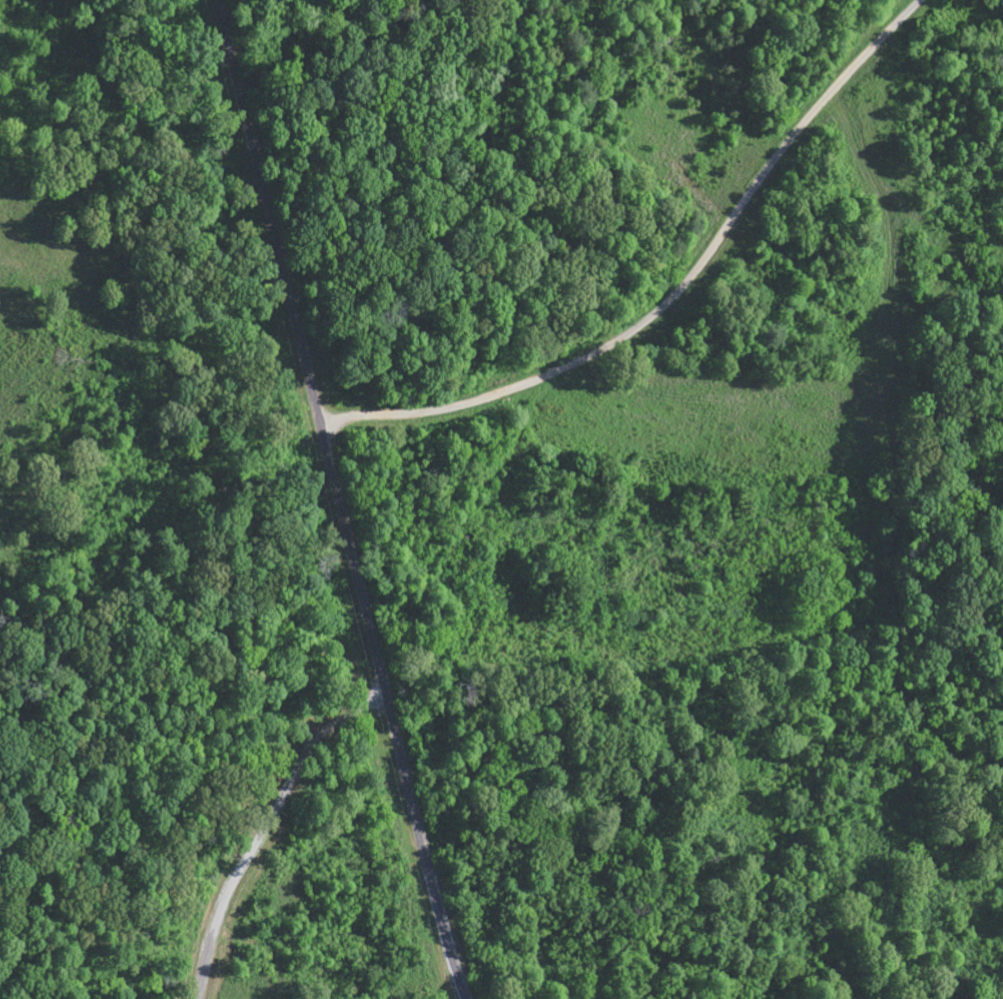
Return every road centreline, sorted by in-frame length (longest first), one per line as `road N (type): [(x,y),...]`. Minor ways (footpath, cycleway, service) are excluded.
road 1 (residential): [(222,0),(265,318),(289,342),(506,321),(644,246),(841,0)]
road 2 (residential): [(446,998),(289,390),(289,342)]

